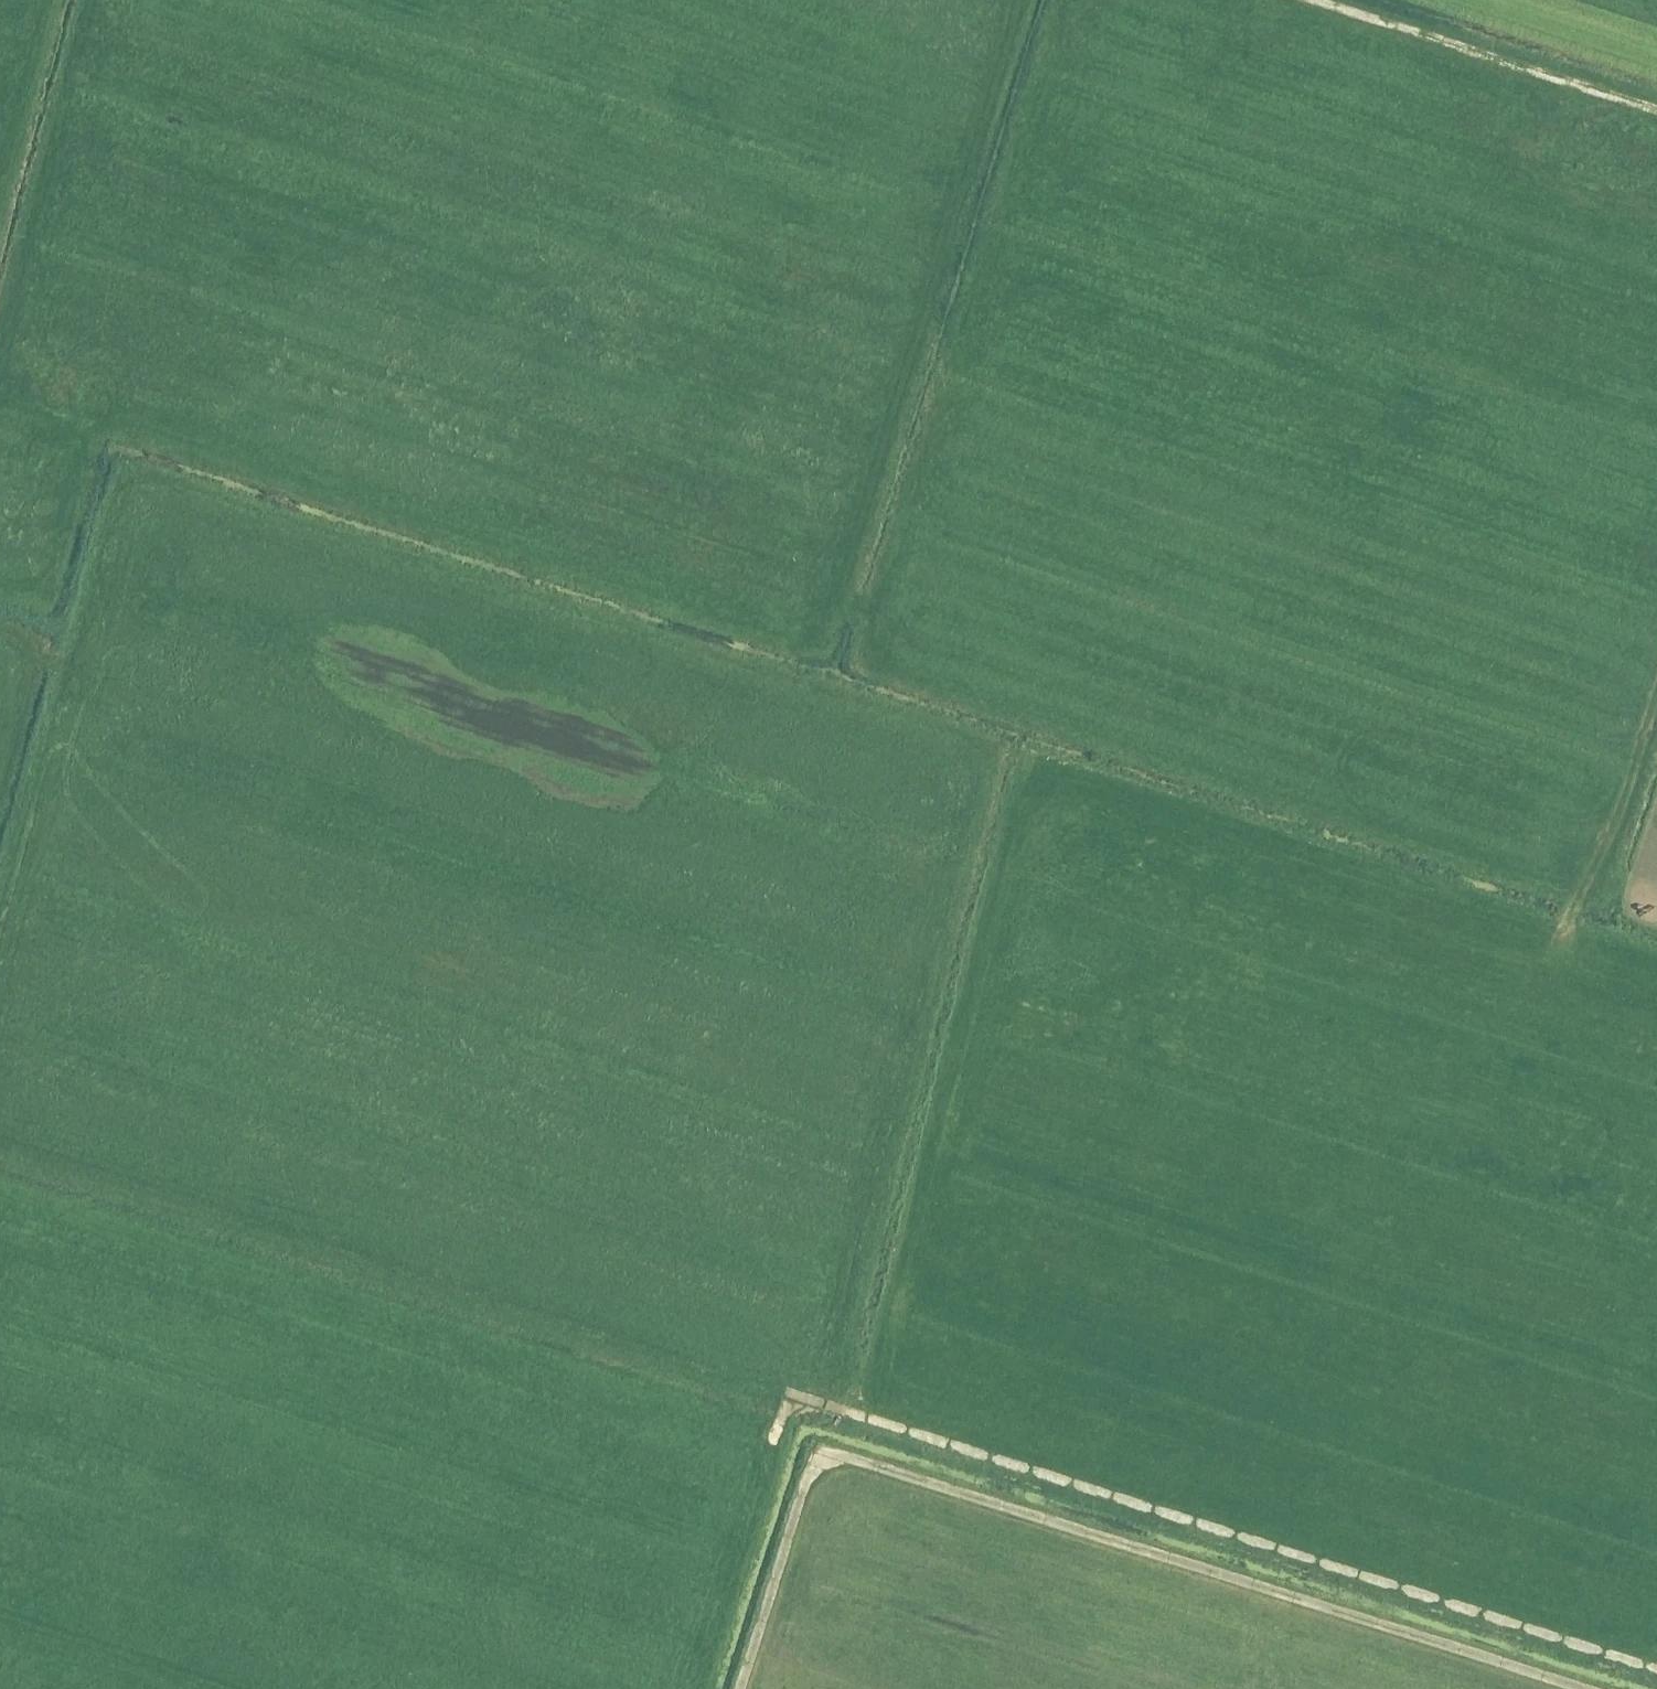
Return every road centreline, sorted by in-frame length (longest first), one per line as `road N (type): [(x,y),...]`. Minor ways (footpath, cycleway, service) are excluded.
road 1 (track): [(738,1688),(809,1472),(839,1458),(1571,1688)]
road 2 (track): [(771,1437),(791,1398),(1656,1672)]
road 3 (track): [(1656,113),(1309,0)]

